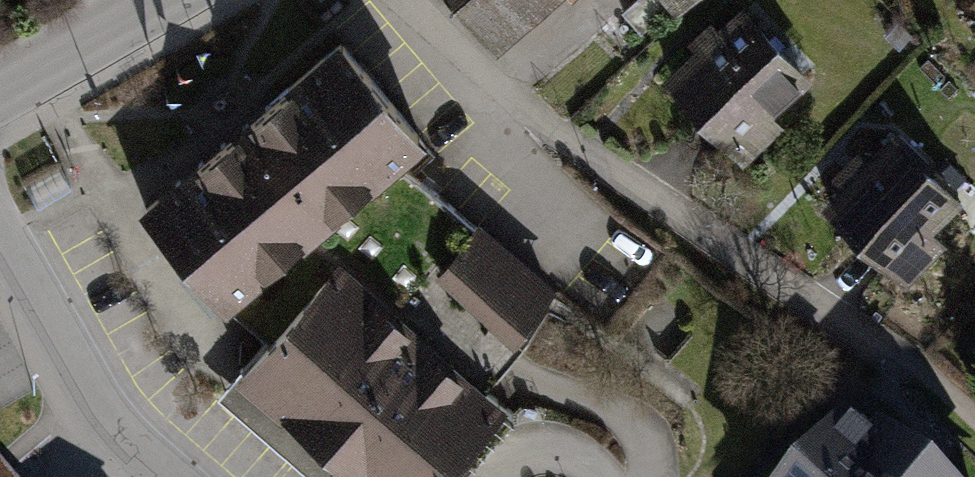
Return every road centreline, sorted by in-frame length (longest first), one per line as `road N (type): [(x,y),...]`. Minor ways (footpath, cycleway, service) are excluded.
road 1 (residential): [(0,232),(123,432),(172,476)]
road 2 (residential): [(0,88),(153,0)]

